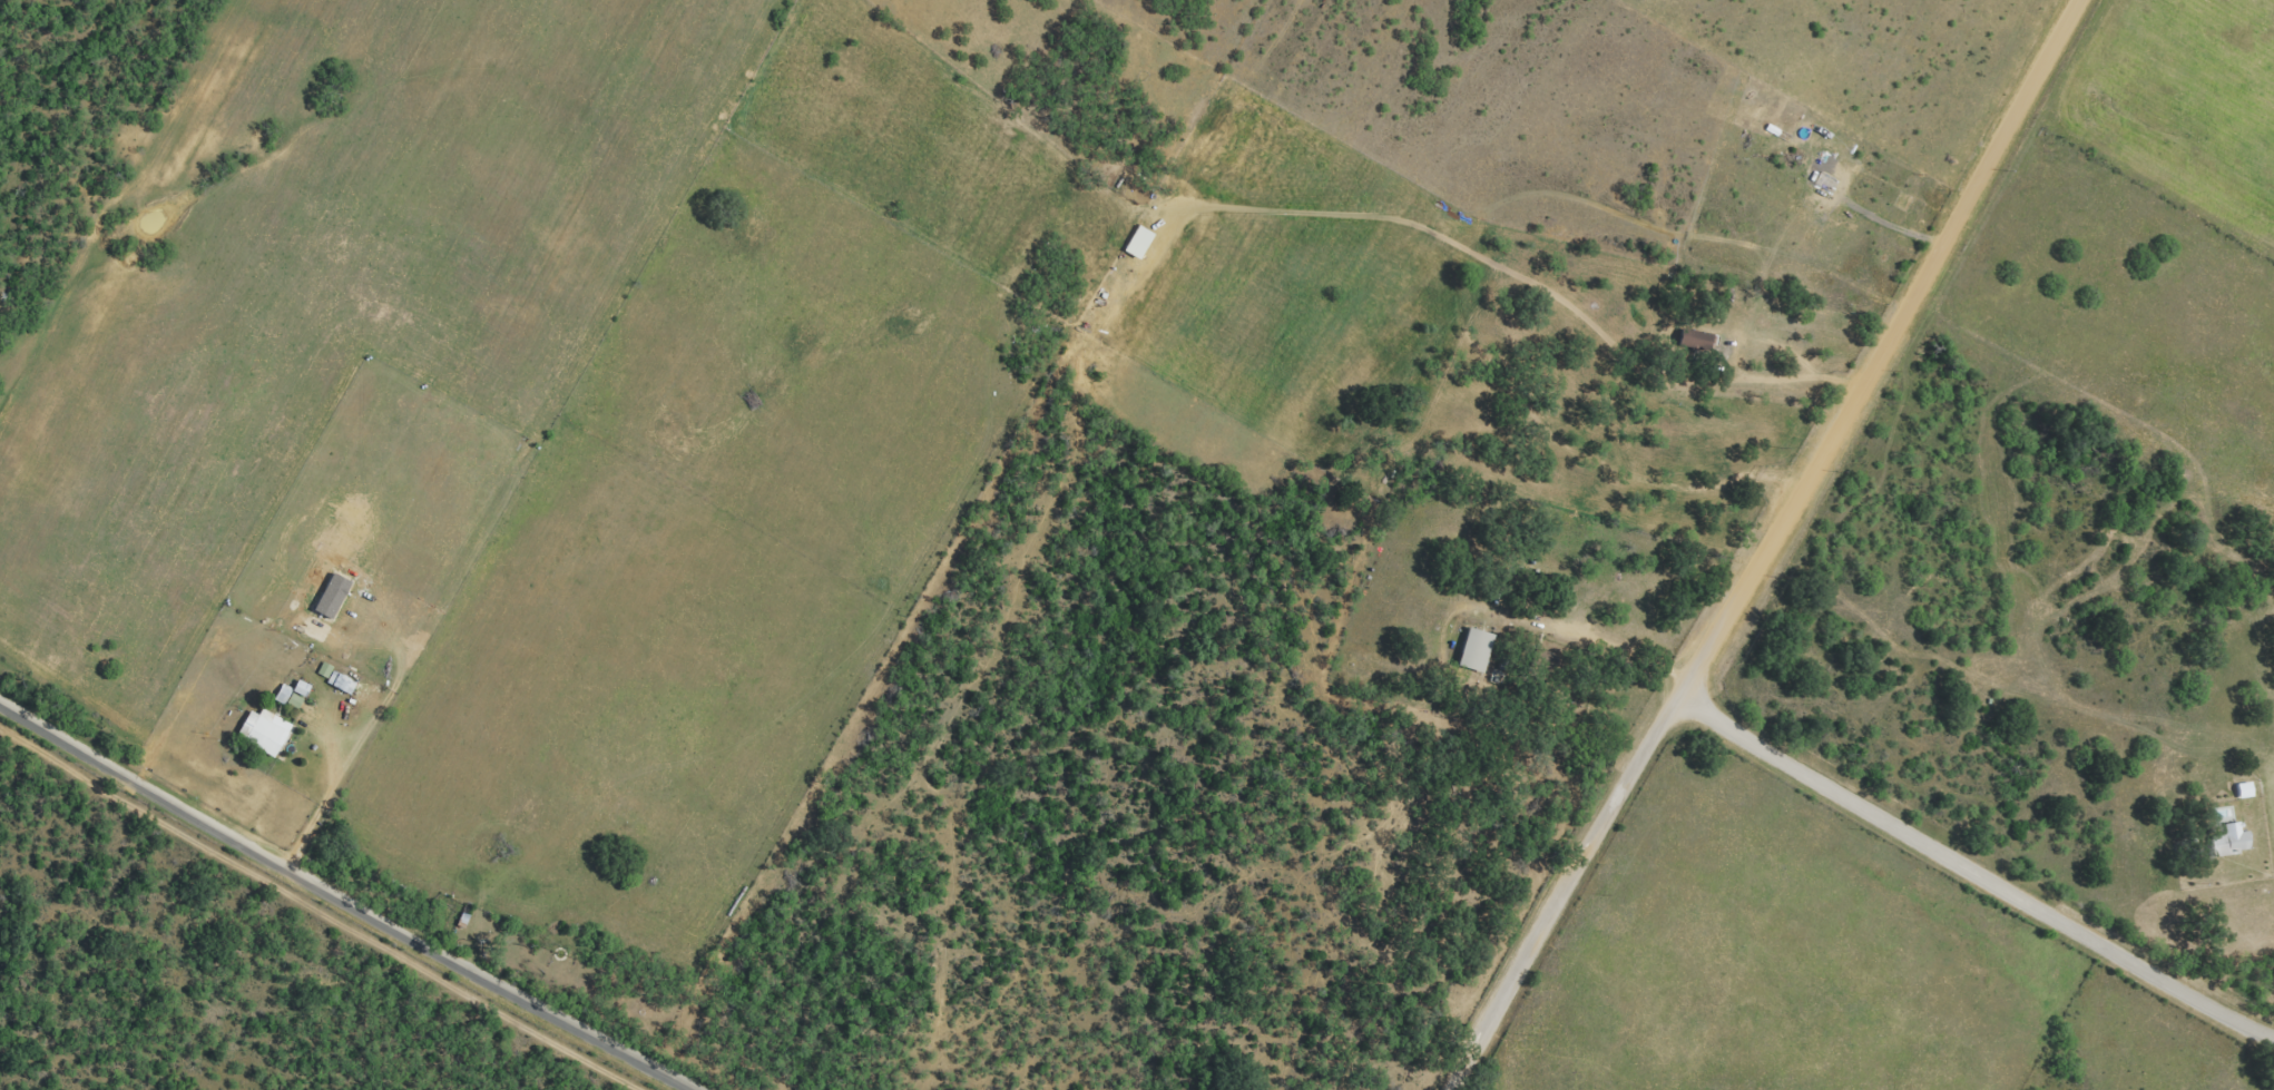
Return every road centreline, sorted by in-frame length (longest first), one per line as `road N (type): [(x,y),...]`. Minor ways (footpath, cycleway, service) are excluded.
road 1 (residential): [(1674,696),(2077,0)]
road 2 (residential): [(685,1089),(0,712)]
road 3 (residential): [(2273,1035),(2175,986),(1674,696)]
road 4 (residential): [(1674,696),(1450,1089)]

